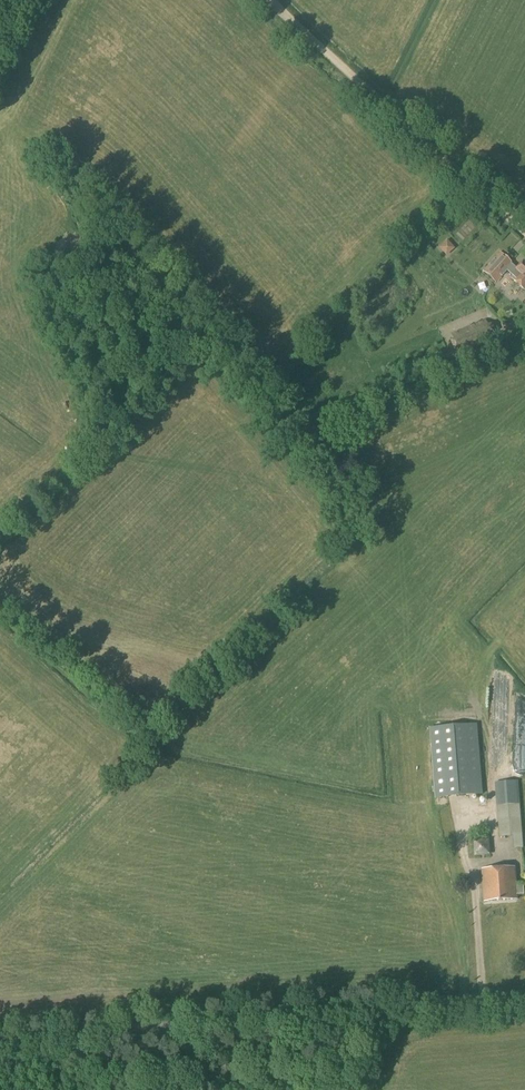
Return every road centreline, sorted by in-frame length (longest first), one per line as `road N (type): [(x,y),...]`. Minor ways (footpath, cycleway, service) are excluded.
road 1 (unclassified): [(0,1041),(524,1000)]
road 2 (track): [(524,234),(267,0)]

